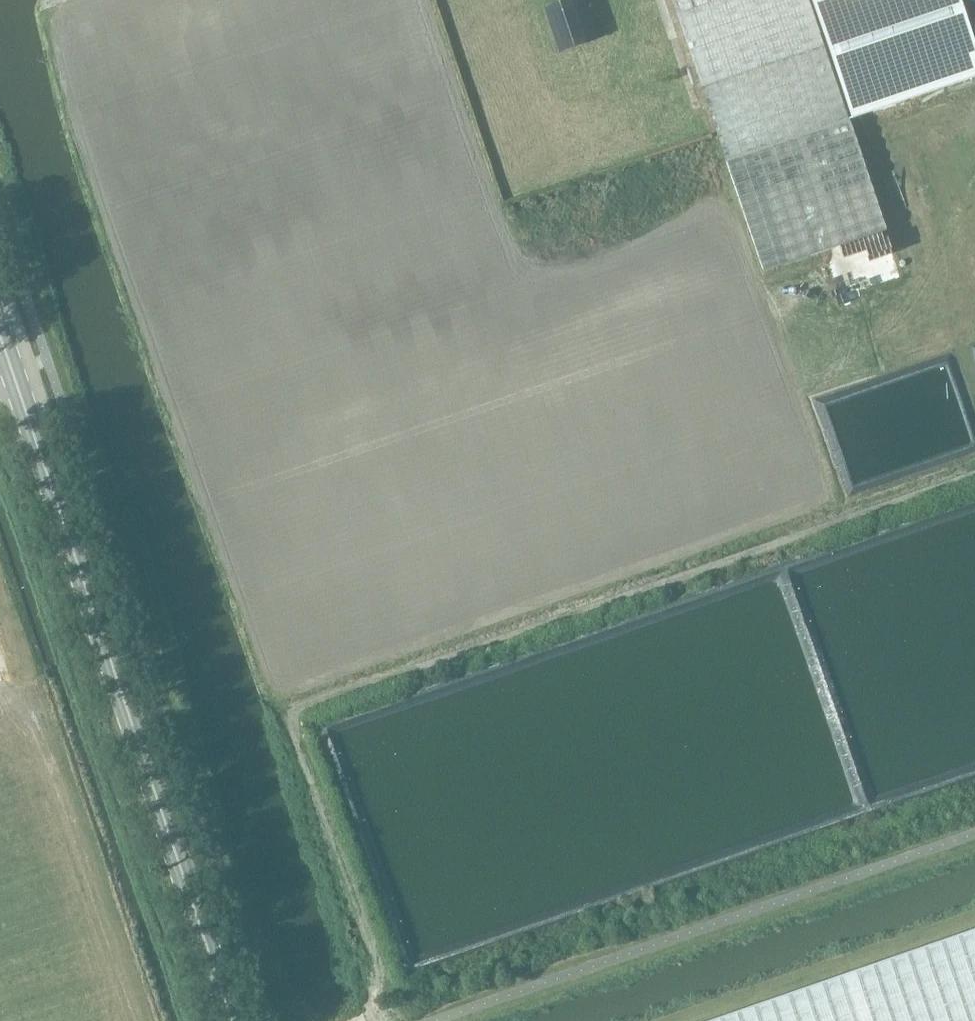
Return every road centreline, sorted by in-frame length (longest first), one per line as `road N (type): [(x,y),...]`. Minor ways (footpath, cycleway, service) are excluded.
road 1 (tertiary): [(228,1020),(0,349)]

